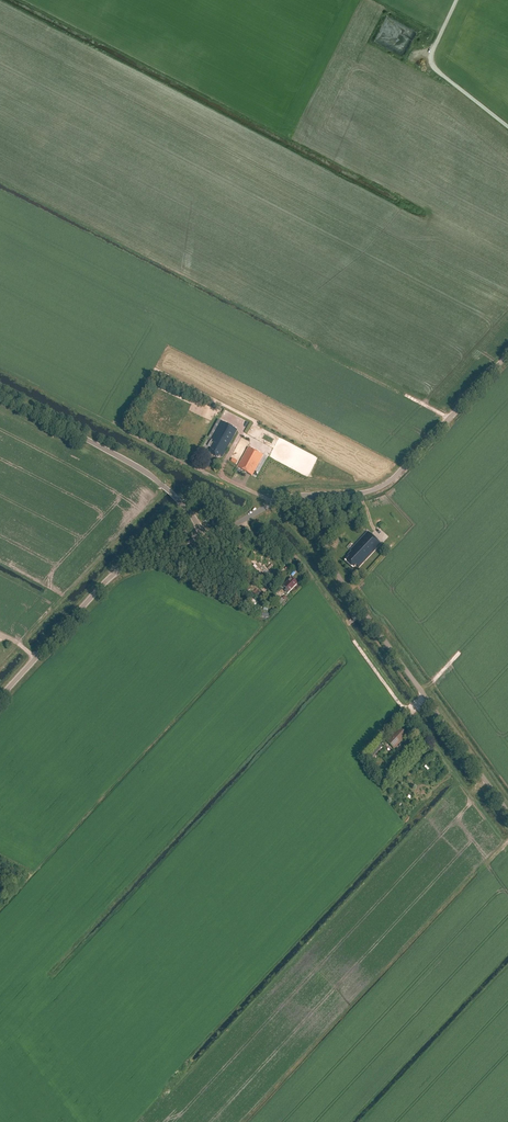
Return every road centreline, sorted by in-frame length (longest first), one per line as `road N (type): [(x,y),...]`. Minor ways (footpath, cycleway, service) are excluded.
road 1 (unclassified): [(0,697),(120,571),(204,540)]
road 2 (tertiary): [(204,540),(182,505),(136,466),(0,394)]
road 3 (unclassified): [(311,496),(388,483),(507,355)]
road 4 (tertiary): [(421,694),(323,555),(311,496)]
road 5 (tertiary): [(507,818),(421,694)]

